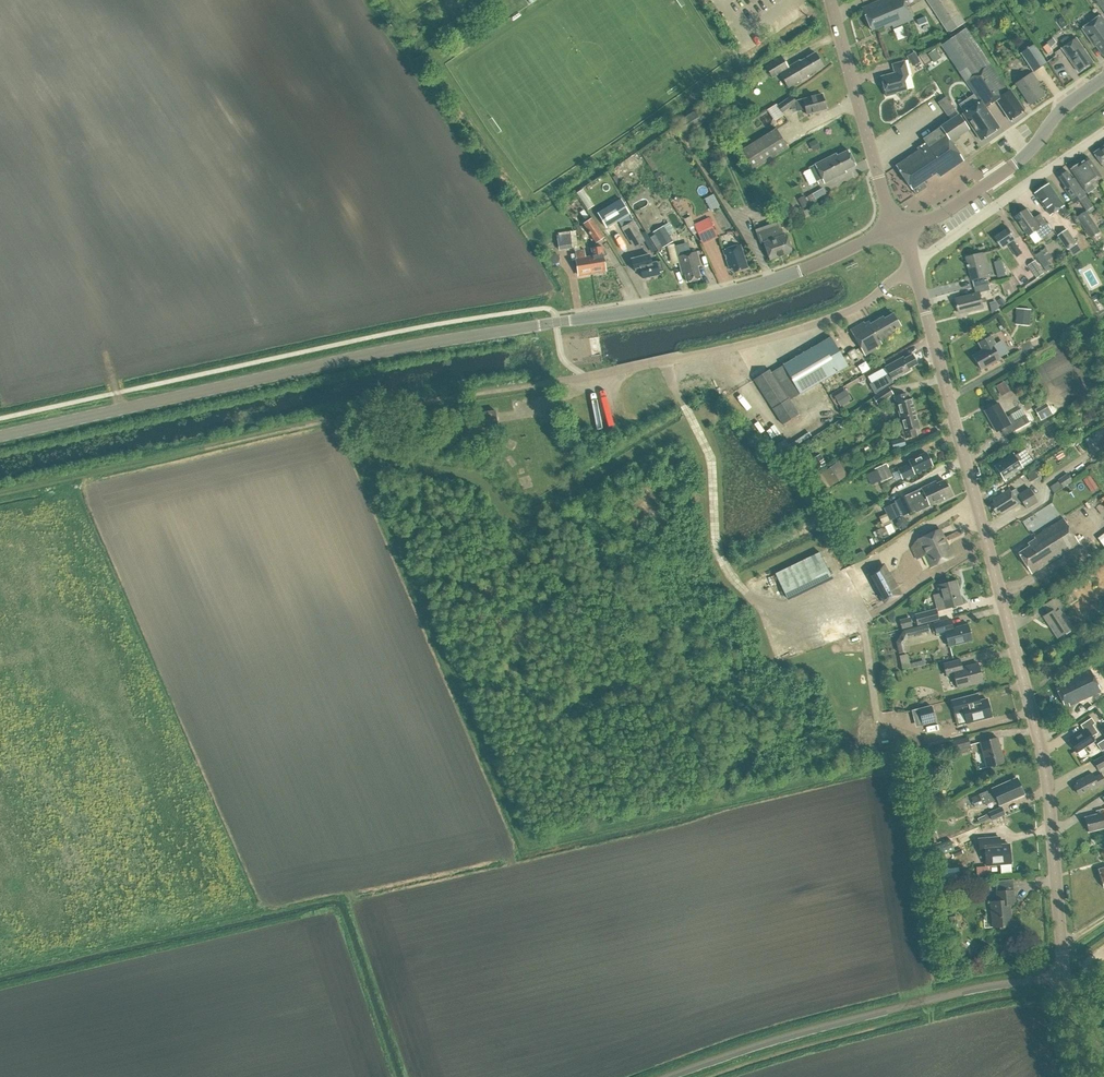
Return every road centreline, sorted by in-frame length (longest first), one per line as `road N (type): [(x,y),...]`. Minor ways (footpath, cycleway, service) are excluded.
road 1 (tertiary): [(1064,976),(1046,777),(914,263)]
road 2 (tertiary): [(556,322),(417,344),(0,436)]
road 3 (unclassified): [(671,1076),(835,1024),(1064,976)]
road 4 (residential): [(541,382),(795,331),(864,303),(914,263)]
road 5 (tertiary): [(556,322),(744,288),(897,228)]
road 6 (track): [(541,382),(204,449)]
road 7 (tertiary): [(897,228),(948,210),(1014,164),(1062,108),(1103,78)]
road 8 (tertiary): [(897,228),(830,0)]
road 9 (residential): [(914,263),(1103,132)]
road 10 (track): [(0,493),(204,449)]

